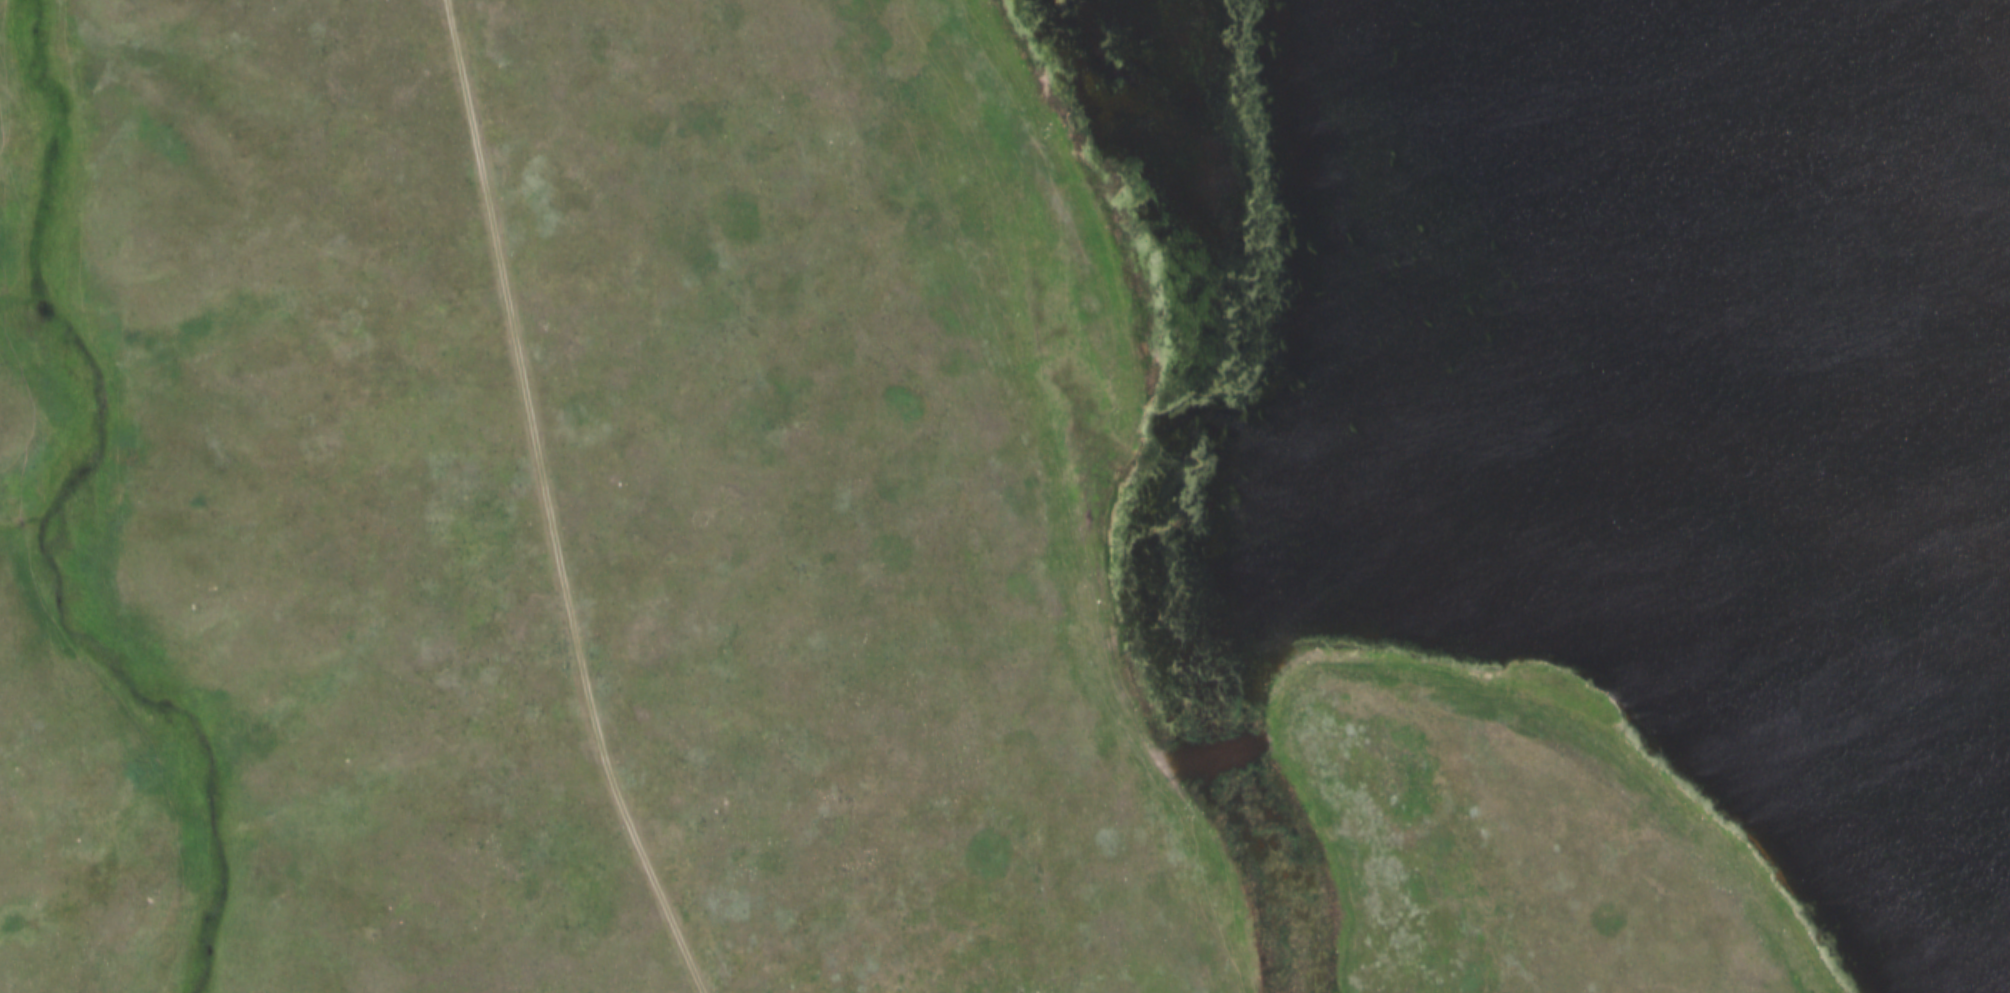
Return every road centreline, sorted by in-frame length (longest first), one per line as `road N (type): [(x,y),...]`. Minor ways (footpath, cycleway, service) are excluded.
road 1 (track): [(708,992),(630,819),(590,700),(453,0)]

